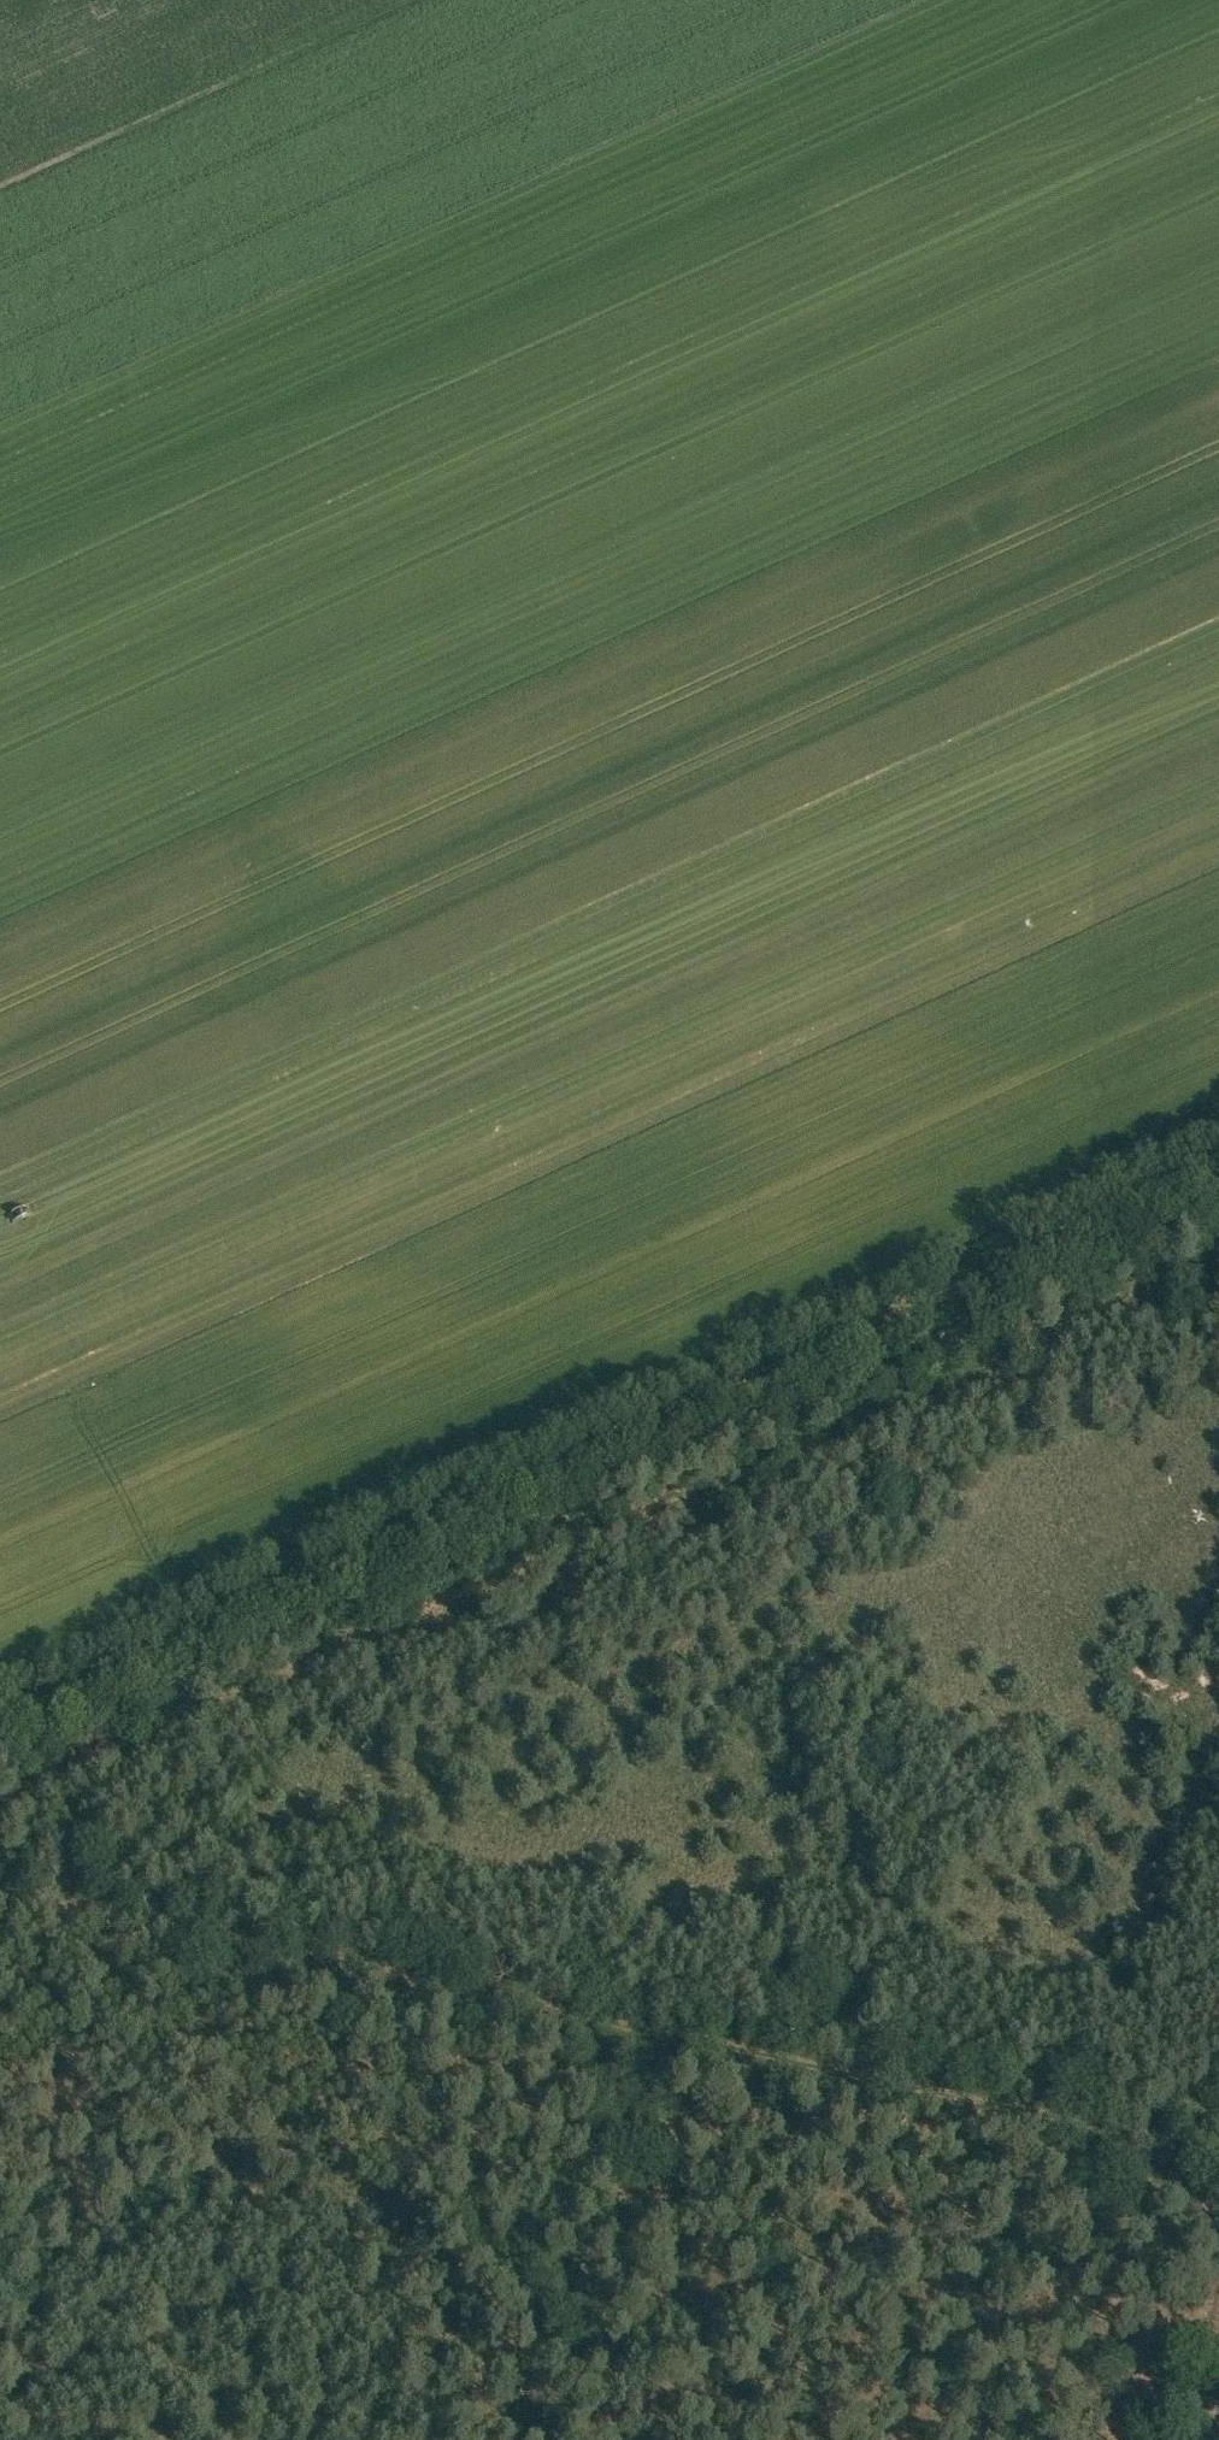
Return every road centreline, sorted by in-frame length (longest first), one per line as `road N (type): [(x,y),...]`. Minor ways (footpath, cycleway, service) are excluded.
road 1 (track): [(0,1729),(1218,1176)]

